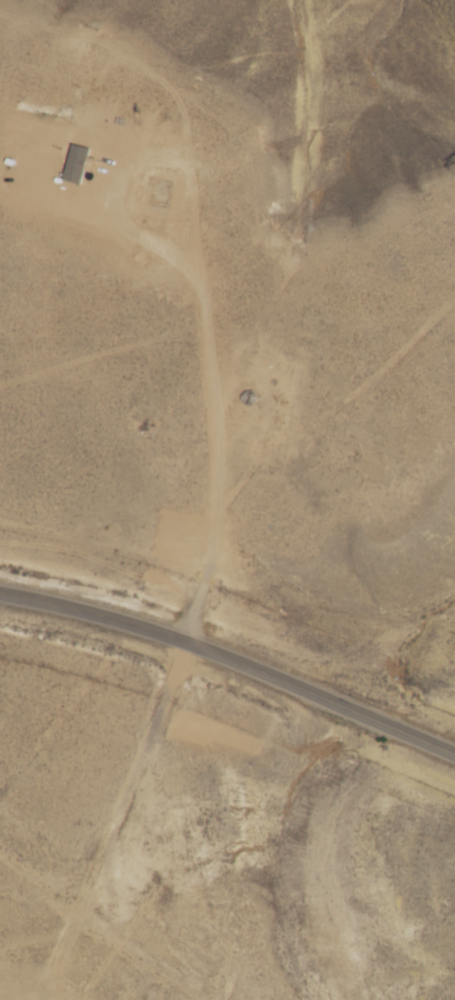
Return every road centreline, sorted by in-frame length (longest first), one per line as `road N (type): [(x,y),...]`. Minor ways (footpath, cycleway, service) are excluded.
road 1 (track): [(320,0),(327,33),(228,295),(187,436),(220,536)]
road 2 (residential): [(50,999),(220,536)]
road 3 (primary): [(0,594),(188,640),(454,755)]
road 4 (residential): [(220,536),(419,258)]
road 5 (track): [(83,911),(194,999)]

